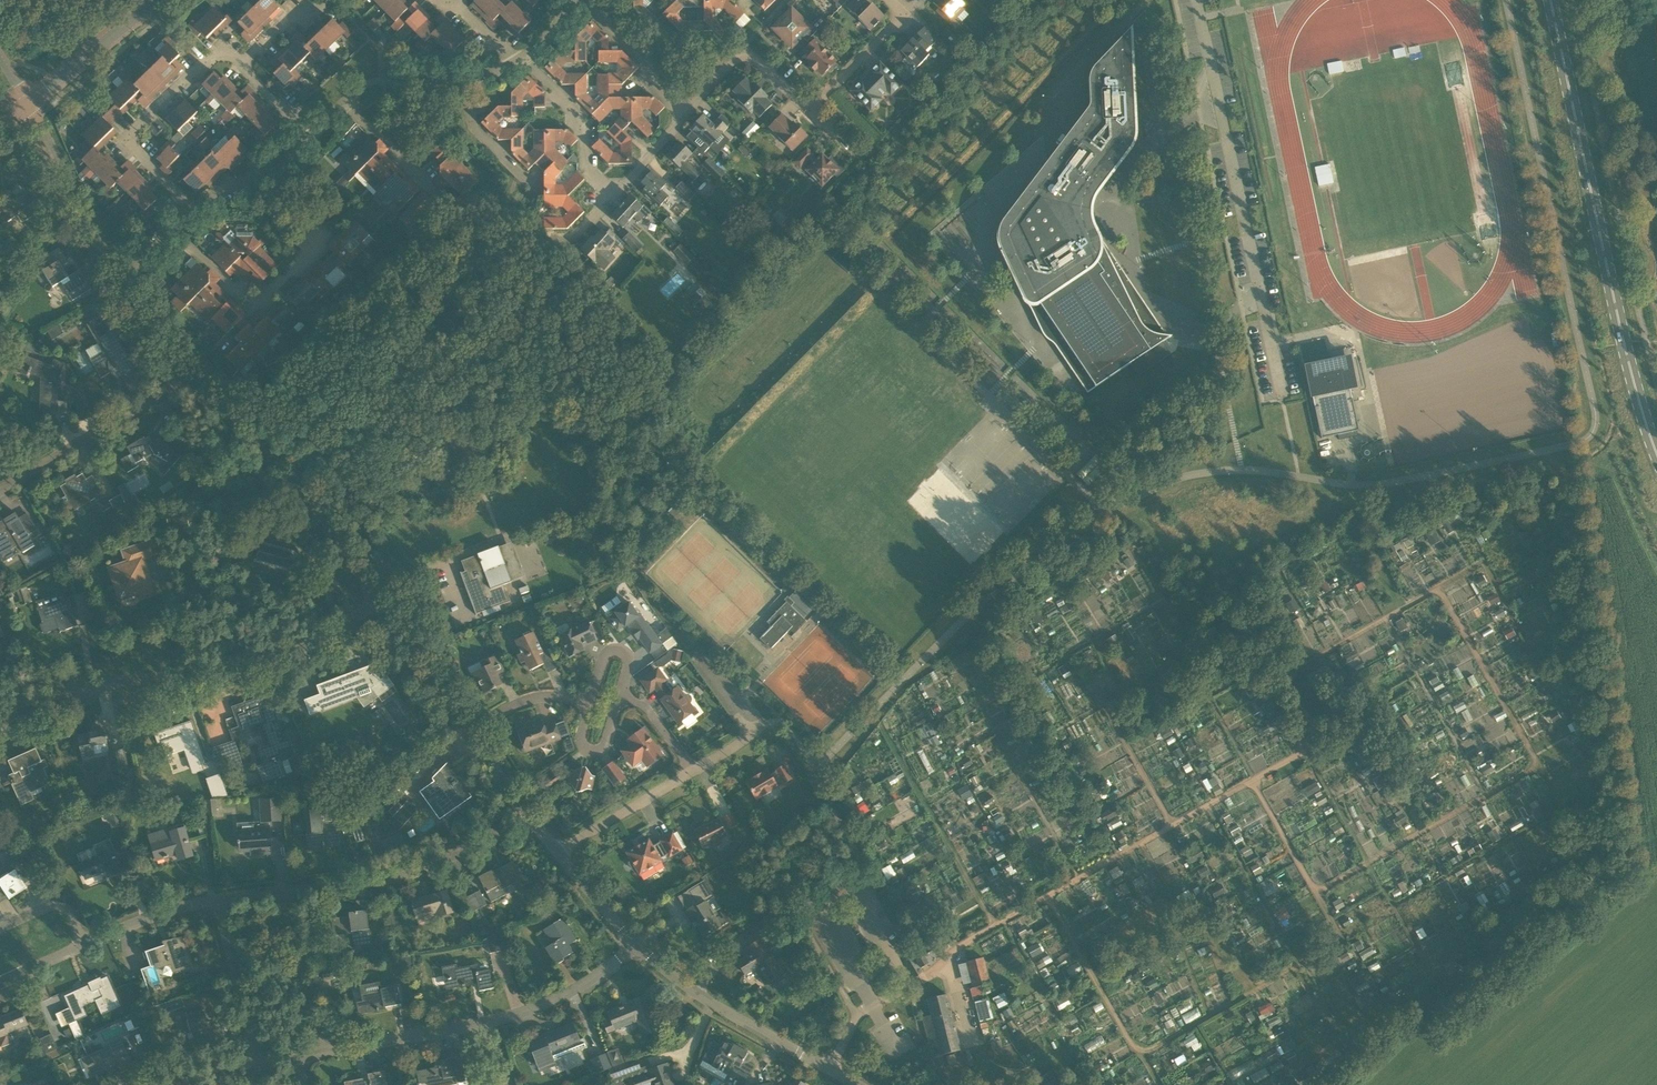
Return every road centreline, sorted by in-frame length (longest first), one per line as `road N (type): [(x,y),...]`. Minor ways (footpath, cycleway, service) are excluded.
road 1 (primary): [(1656,450),(1552,0)]
road 2 (residential): [(0,721),(117,682),(264,664),(381,600)]
road 3 (residential): [(381,600),(307,491),(185,381)]
road 4 (residential): [(858,1084),(709,1001),(636,945)]
road 5 (residential): [(287,897),(417,879),(529,814)]
road 6 (residential): [(193,210),(132,146),(130,131),(213,56),(242,64)]
road 7 (residential): [(0,492),(185,381)]
road 8 (residential): [(119,276),(23,105)]
road 9 (residential): [(317,256),(257,304),(173,232)]
road 10 (residential): [(261,1070),(213,904)]
road 11 (residential): [(615,196),(588,160),(580,114),(522,59)]
road 12 (residential): [(489,1022),(576,997),(636,945)]
road 13 (tertiary): [(23,105),(155,0)]
road 14 (residential): [(325,1059),(489,1022)]
road 15 (residential): [(325,1059),(287,897)]
road 16 (residential): [(695,109),(661,77),(653,55),(577,0)]
road 17 (residential): [(692,770),(747,736),(750,727),(749,709),(706,652)]
road 18 (residential): [(557,851),(692,770)]
road 19 (residential): [(467,730),(381,600)]
road 20 (residential): [(808,111),(897,18),(889,0)]
road 21 (residential): [(84,952),(213,904)]
road 22 (residential): [(193,210),(309,136)]
road 23 (residential): [(539,193),(475,128),(461,84)]
road 24 (residential): [(436,196),(344,102)]
road 25 (residential): [(467,730),(533,697),(589,705)]
road 26 (residential): [(344,102),(372,81),(461,84)]
road 27 (residential): [(185,381),(119,276)]
road 28 (residential): [(636,945),(557,851)]
road 29 (residential): [(621,698),(629,659),(619,649),(606,653),(589,705)]
road 30 (residential): [(589,705),(582,748),(594,753),(605,747),(621,698)]

